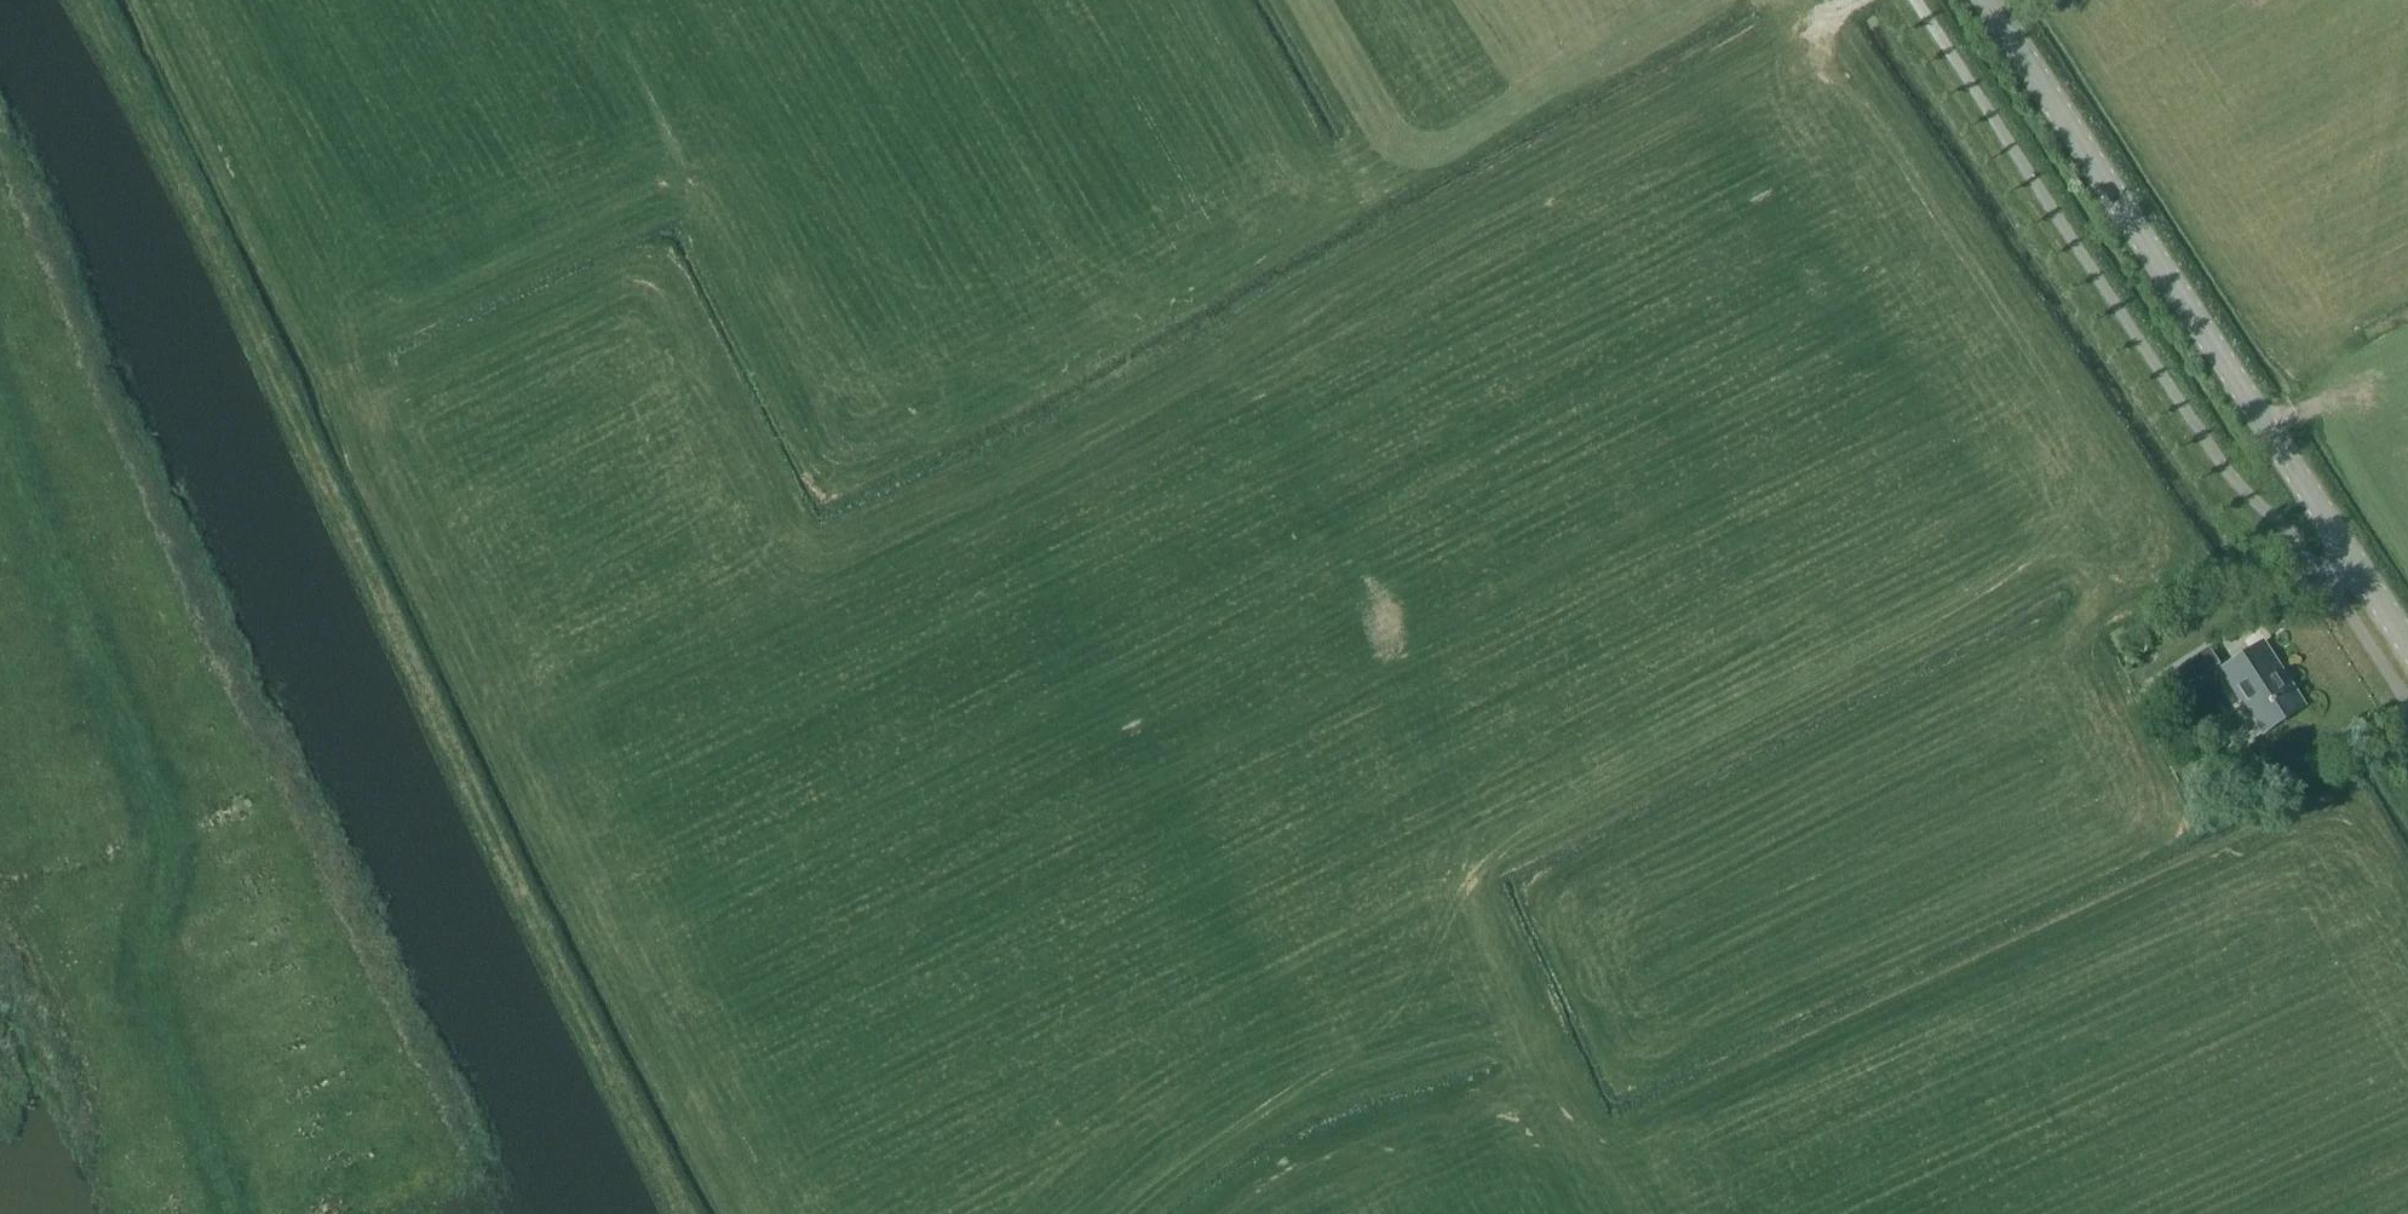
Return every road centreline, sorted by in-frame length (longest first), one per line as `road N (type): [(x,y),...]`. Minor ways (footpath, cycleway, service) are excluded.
road 1 (tertiary): [(2407,644),(1987,0)]

